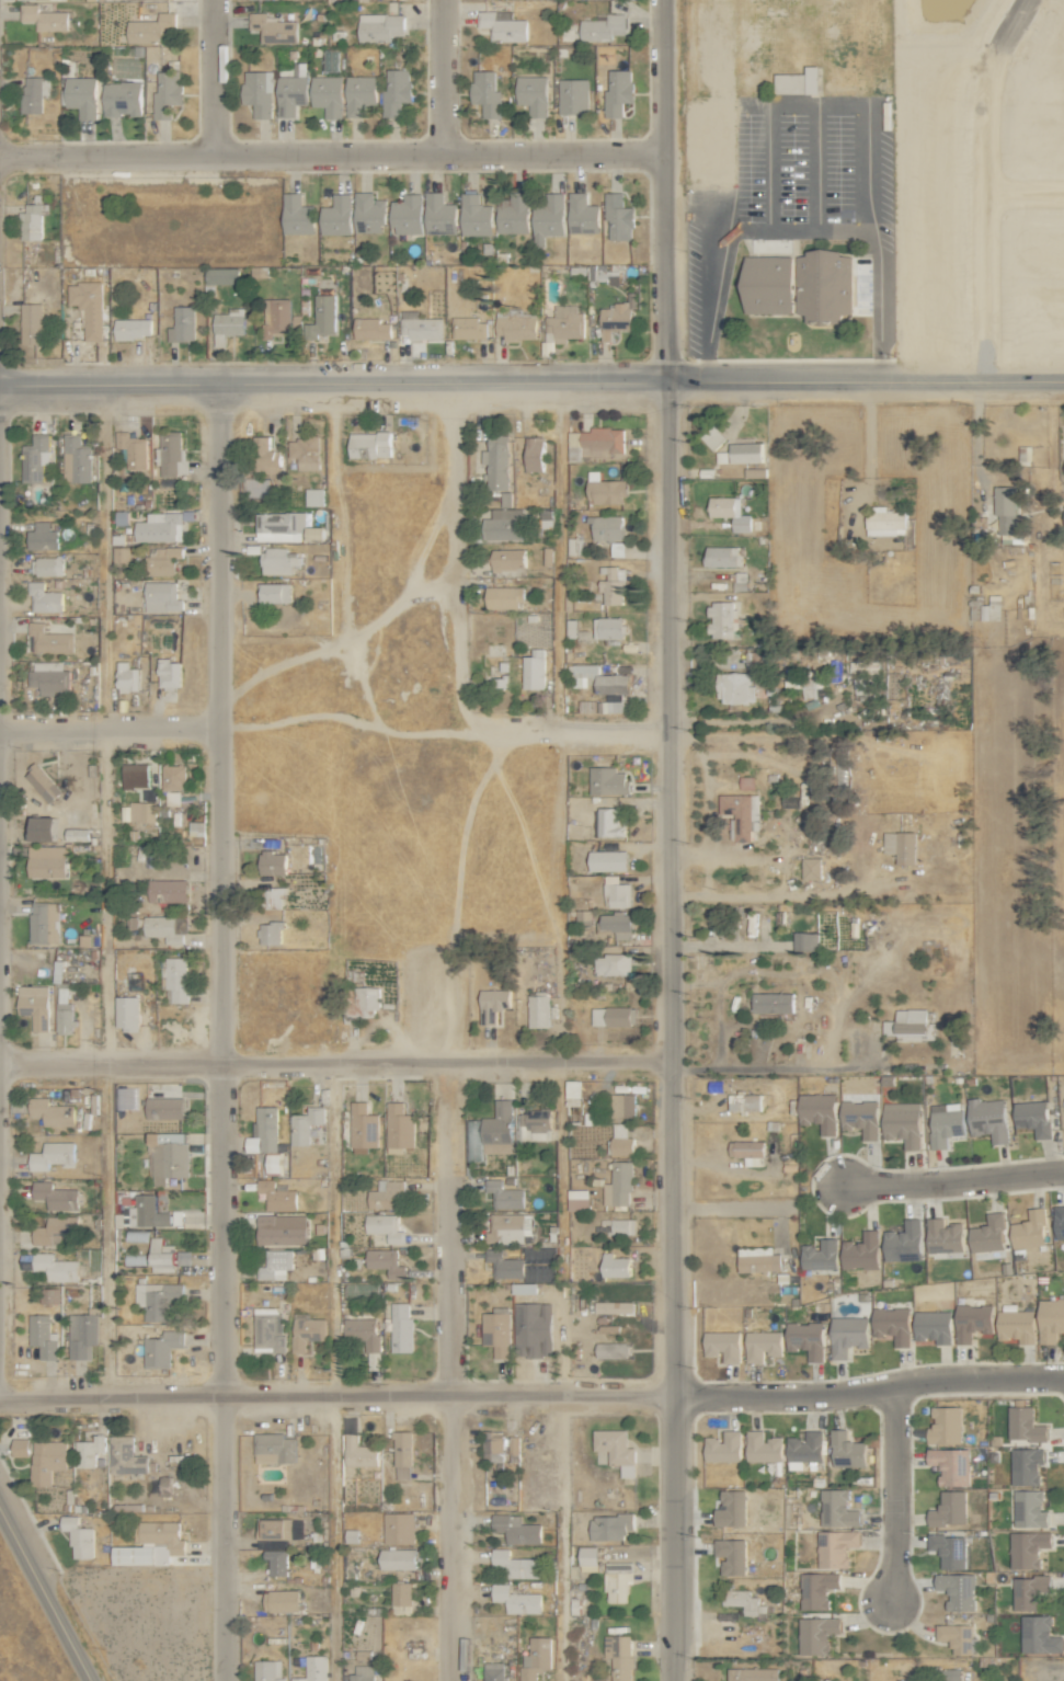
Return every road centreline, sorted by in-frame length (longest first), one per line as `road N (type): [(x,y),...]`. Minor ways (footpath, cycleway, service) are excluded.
road 1 (residential): [(674,1680),(663,0)]
road 2 (residential): [(221,1680),(220,385)]
road 3 (residential): [(0,1399),(670,1392),(820,1398),(934,1377),(1063,1376)]
road 4 (tertiary): [(0,386),(1063,381)]
road 5 (residential): [(0,1064),(670,1060)]
road 6 (residential): [(663,152),(0,158)]
road 7 (residential): [(443,1062),(448,1680)]
road 8 (residential): [(965,380),(971,54),(1006,0)]
road 9 (residential): [(497,733),(477,724),(460,696),(453,380)]
road 10 (residential): [(1063,1171),(836,1189)]
road 11 (residential): [(890,1385),(890,1576),(882,1605)]
road 12 (residential): [(220,728),(0,730)]
road 13 (tertiary): [(0,1512),(90,1680)]
road 14 (residential): [(208,155),(209,0)]
road 15 (residential): [(442,152),(442,0)]

